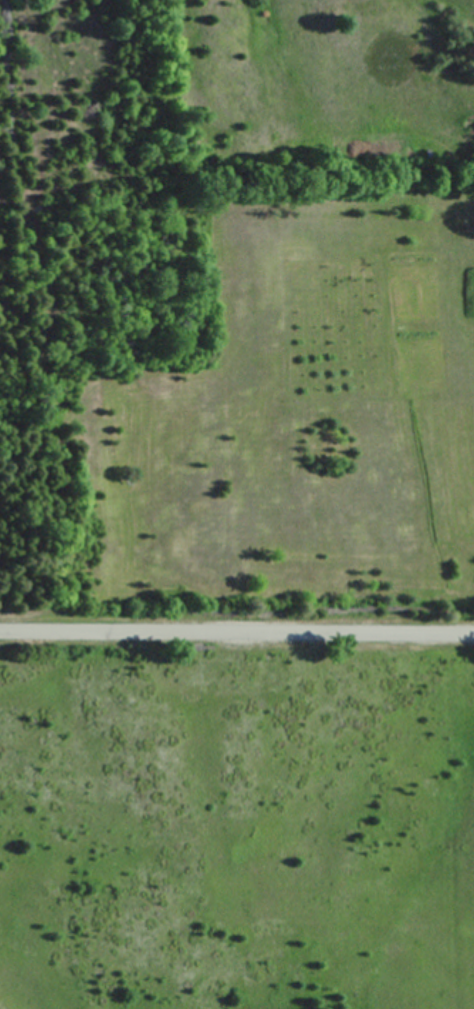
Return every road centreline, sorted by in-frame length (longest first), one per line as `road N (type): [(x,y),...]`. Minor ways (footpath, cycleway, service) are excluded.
road 1 (residential): [(0,628),(473,632)]

